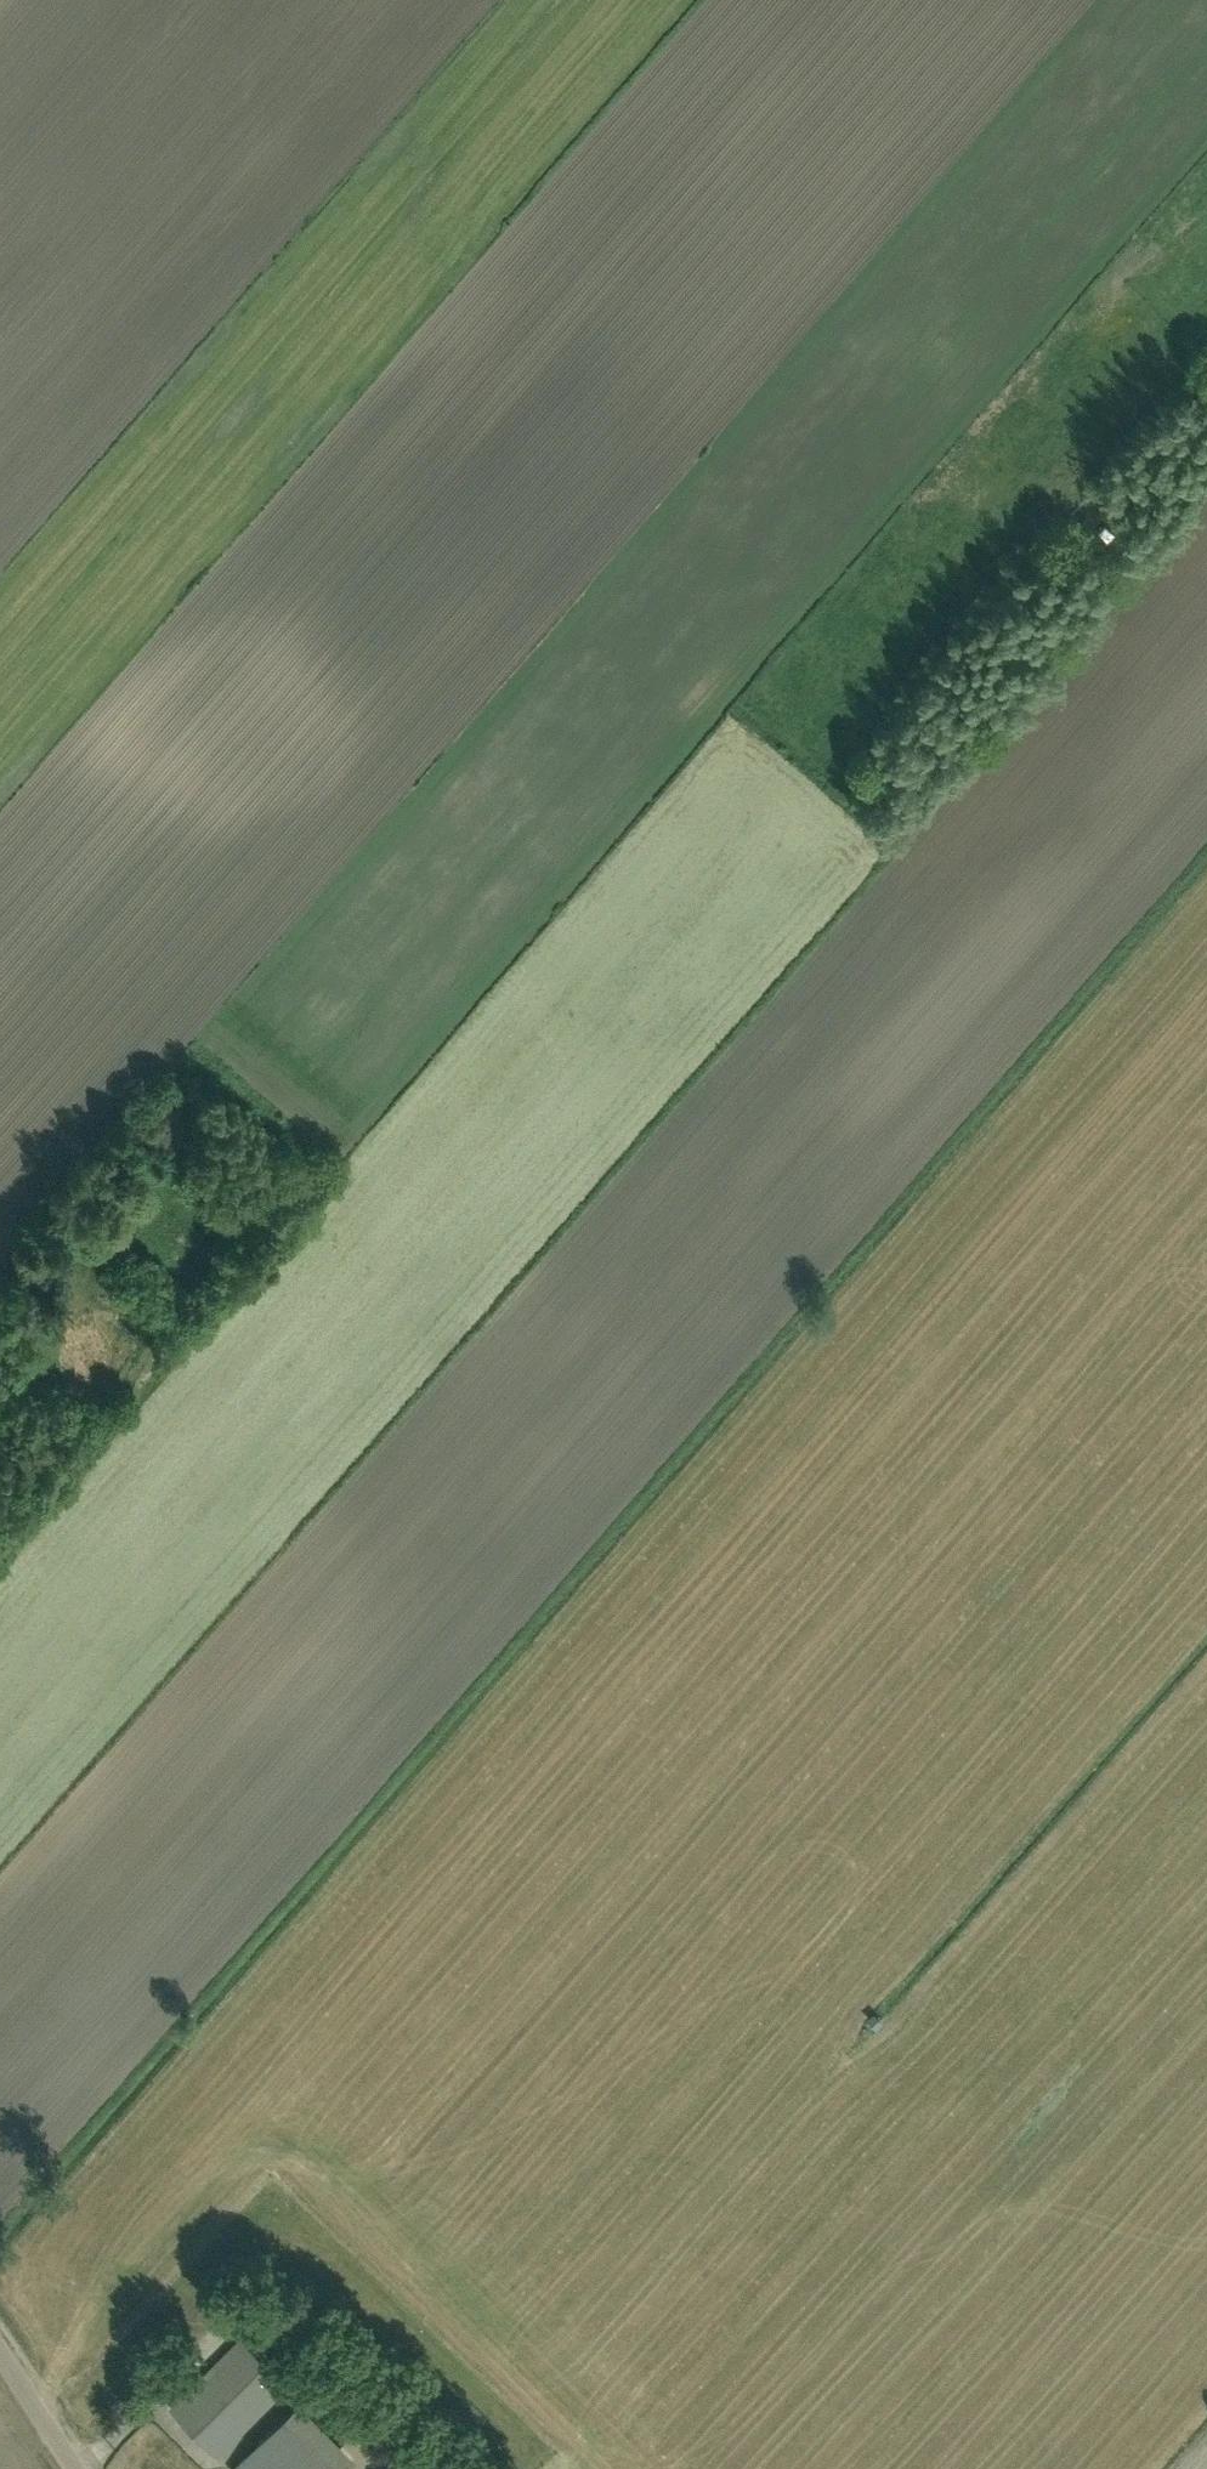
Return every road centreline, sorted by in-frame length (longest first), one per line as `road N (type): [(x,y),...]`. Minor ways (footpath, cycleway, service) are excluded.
road 1 (unclassified): [(74,2468),(0,2356)]

